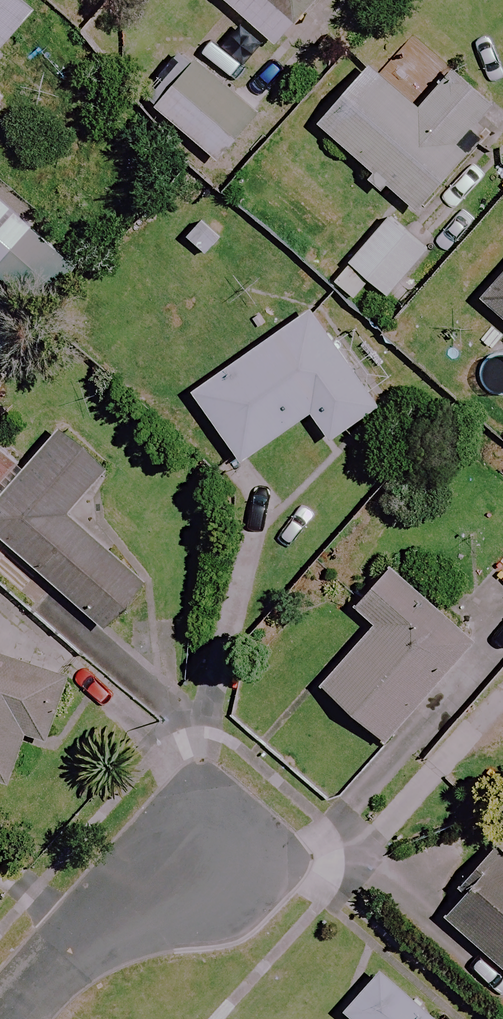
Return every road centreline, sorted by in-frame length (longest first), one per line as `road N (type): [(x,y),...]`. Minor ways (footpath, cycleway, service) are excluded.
road 1 (residential): [(15,1018),(145,881),(238,853)]

